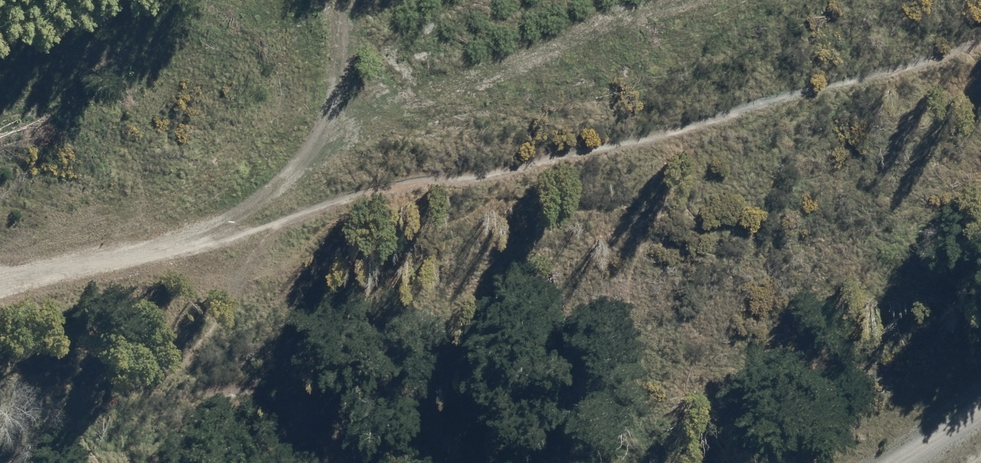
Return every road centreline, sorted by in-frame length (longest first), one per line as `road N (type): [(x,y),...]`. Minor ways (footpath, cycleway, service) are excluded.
road 1 (track): [(0,362),(102,383),(156,379),(197,342),(272,226),(368,183),(581,149),(770,100),(980,30)]
road 2 (track): [(939,452),(790,295),(742,134),(770,100),(797,30),(871,0)]
road 3 (track): [(0,291),(182,245),(255,201),(337,114)]
road 4 (track): [(337,114),(581,149)]

